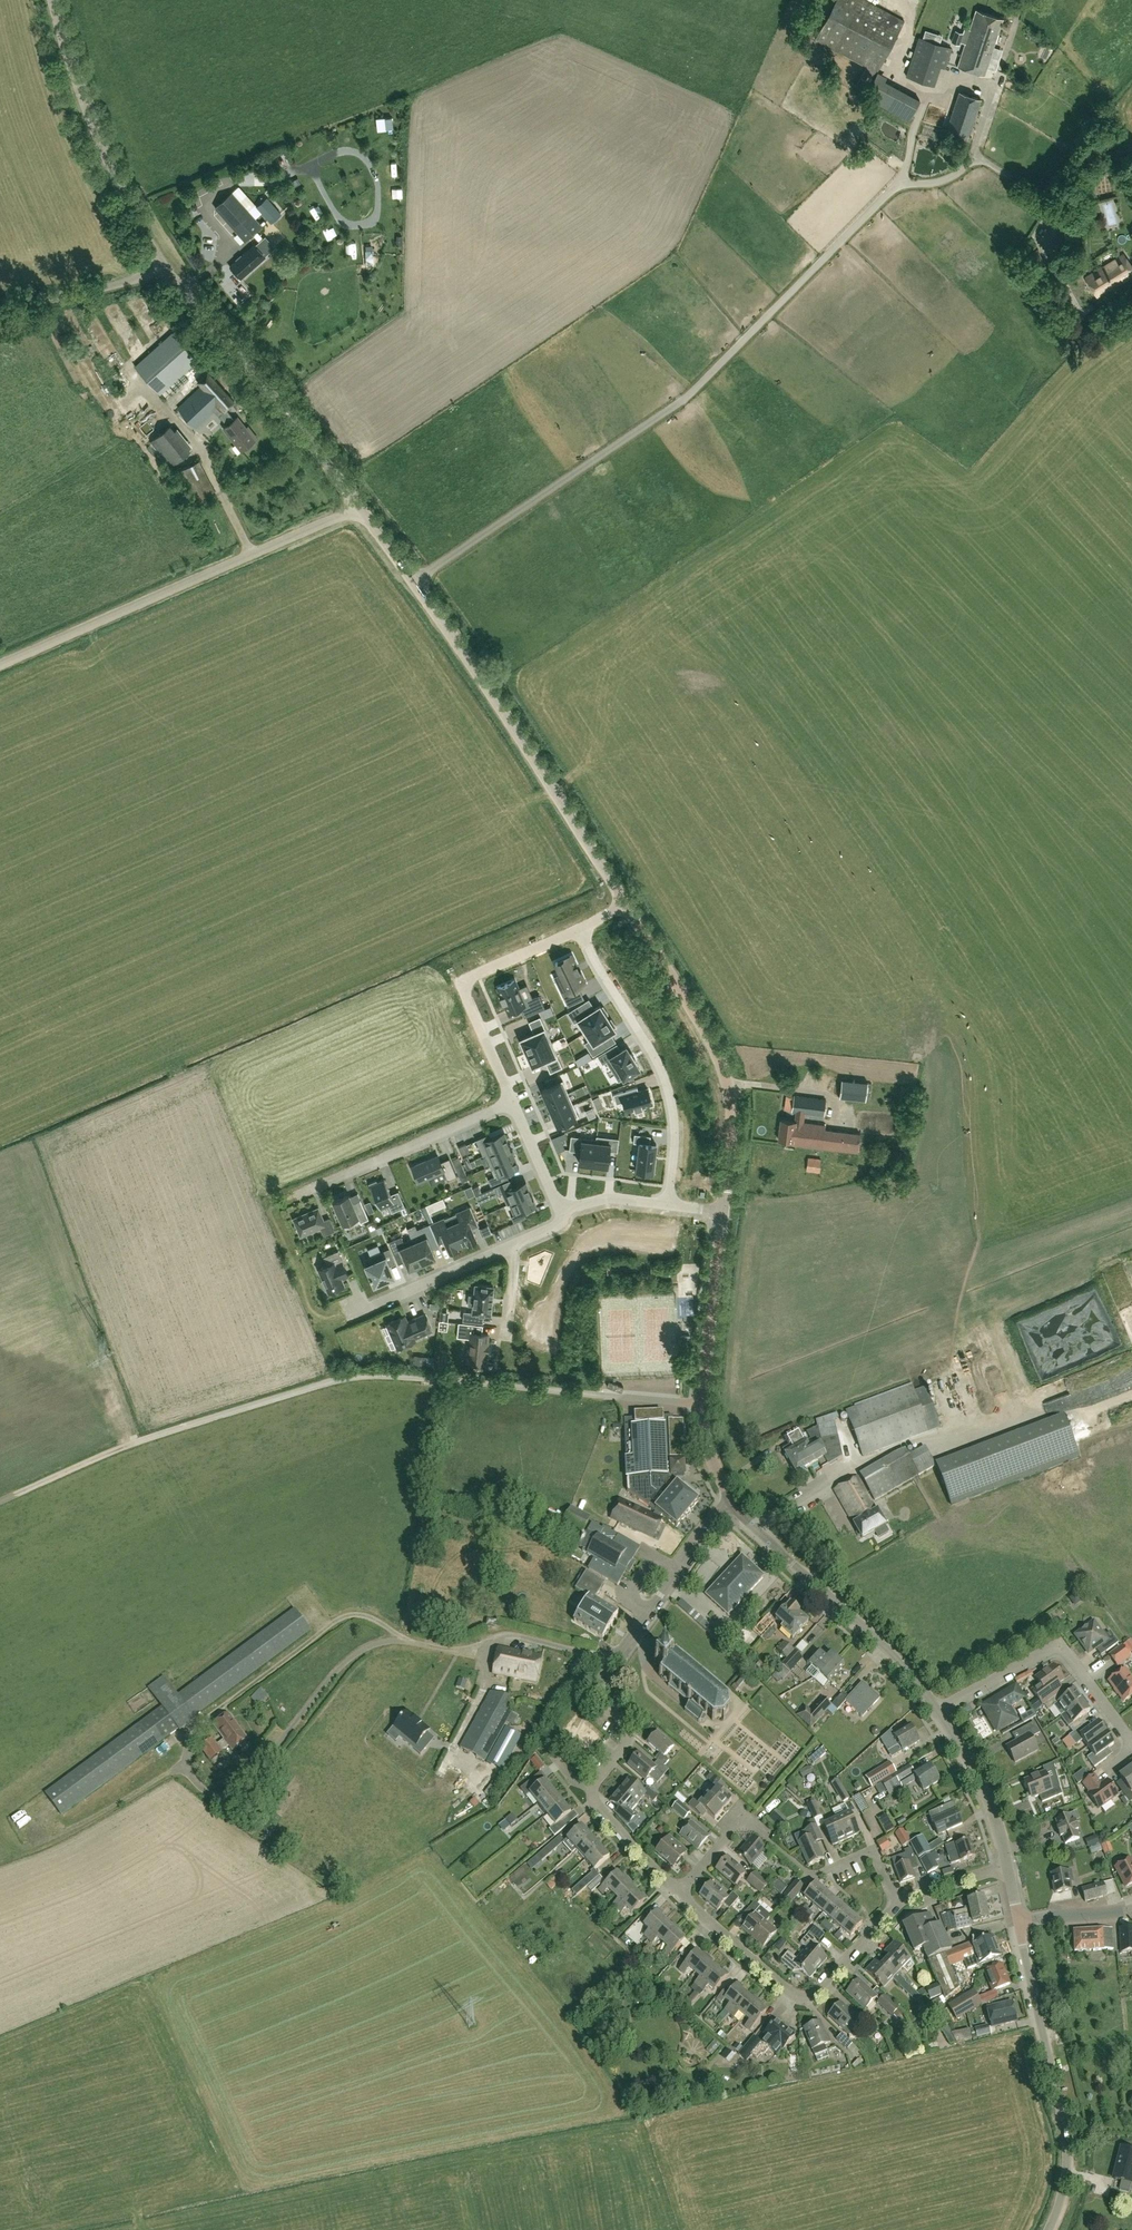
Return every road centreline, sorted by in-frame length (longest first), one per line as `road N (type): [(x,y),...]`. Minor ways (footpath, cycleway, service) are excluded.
road 1 (tertiary): [(360,507),(163,266),(87,105),(54,0)]
road 2 (tertiary): [(625,900),(360,507)]
road 3 (unclassified): [(0,664),(360,507)]
road 4 (residential): [(592,1788),(628,1736),(597,1686),(728,1504)]
road 5 (tertiary): [(724,1213),(729,1083),(701,1022),(625,900)]
road 6 (tertiary): [(1049,2229),(1066,2181),(1067,2145),(1019,1922)]
road 7 (residential): [(679,1894),(745,1819),(815,1877),(872,1852),(897,1905)]
road 8 (residential): [(668,1205),(673,1123),(665,1083),(578,931)]
road 9 (tertiary): [(938,1711),(904,1665),(728,1504)]
road 10 (tertiary): [(728,1504),(702,1405),(724,1213)]
road 11 (residential): [(897,1905),(814,1994),(802,1998),(679,1894)]
road 12 (track): [(193,1732),(341,1619),(365,1616),(403,1641)]
road 13 (residential): [(1131,1742),(1056,1648),(938,1711)]
road 14 (residential): [(512,1102),(297,1194)]
road 15 (residential): [(513,1244),(350,1317)]
road 16 (tertiary): [(1008,1868),(991,1805),(938,1711)]
road 17 (residential): [(679,1894),(594,1802),(592,1788)]
road 18 (residential): [(512,1102),(462,981)]
road 19 (residential): [(578,931),(462,981)]

